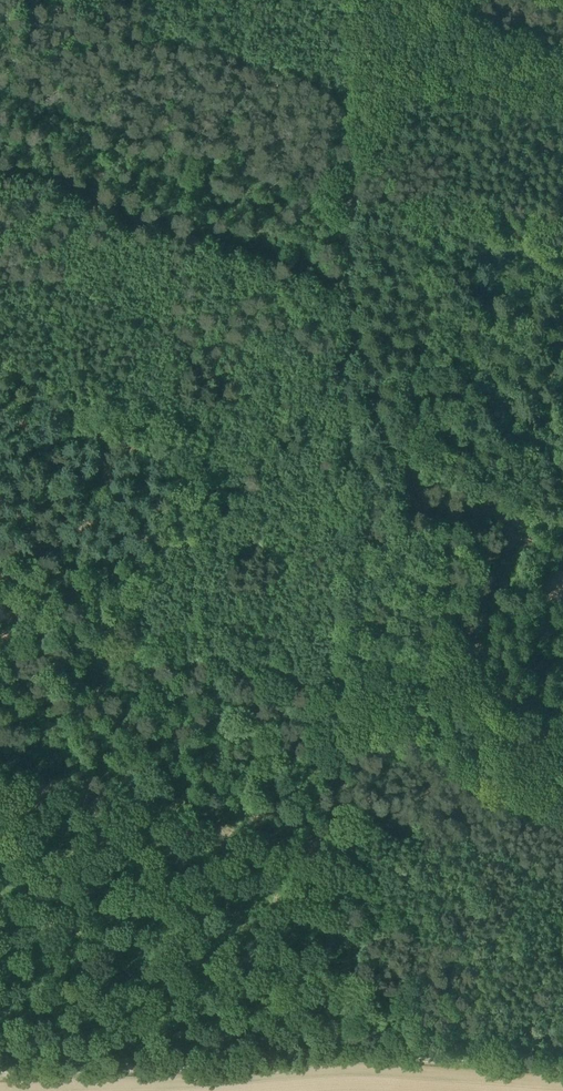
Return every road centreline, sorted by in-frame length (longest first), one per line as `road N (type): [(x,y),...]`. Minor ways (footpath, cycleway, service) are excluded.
road 1 (track): [(345,87),(325,1059)]
road 2 (track): [(0,1078),(325,1059),(562,1071)]
road 3 (track): [(64,0),(345,87)]

